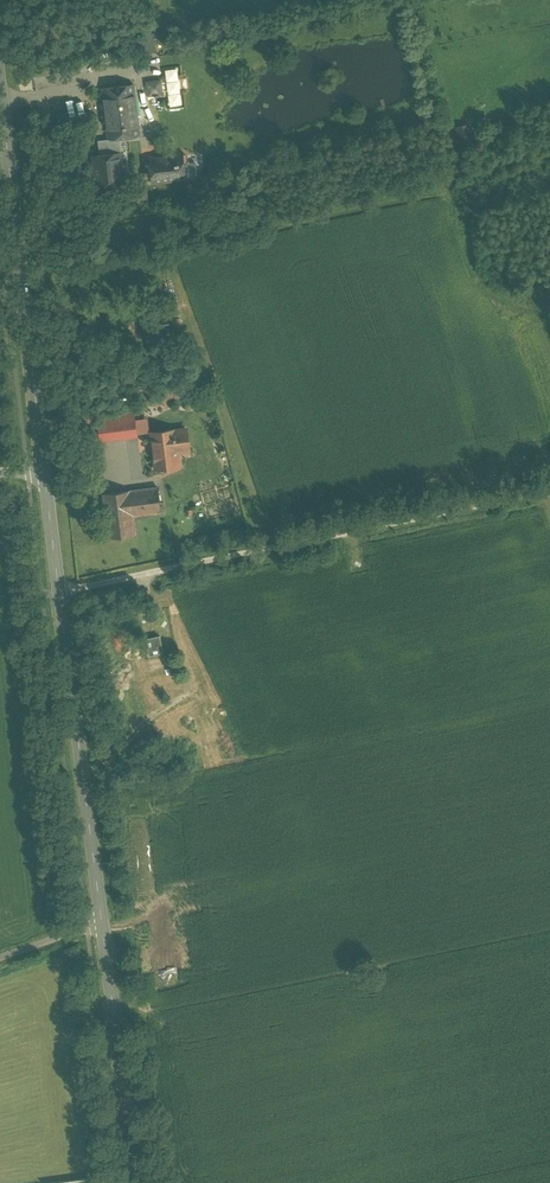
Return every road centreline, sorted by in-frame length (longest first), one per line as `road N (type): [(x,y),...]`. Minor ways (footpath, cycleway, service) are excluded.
road 1 (track): [(60,590),(549,491)]
road 2 (tertiary): [(46,472),(103,925)]
road 3 (tertiary): [(0,79),(46,472)]
road 4 (tertiary): [(103,925),(138,1182)]

